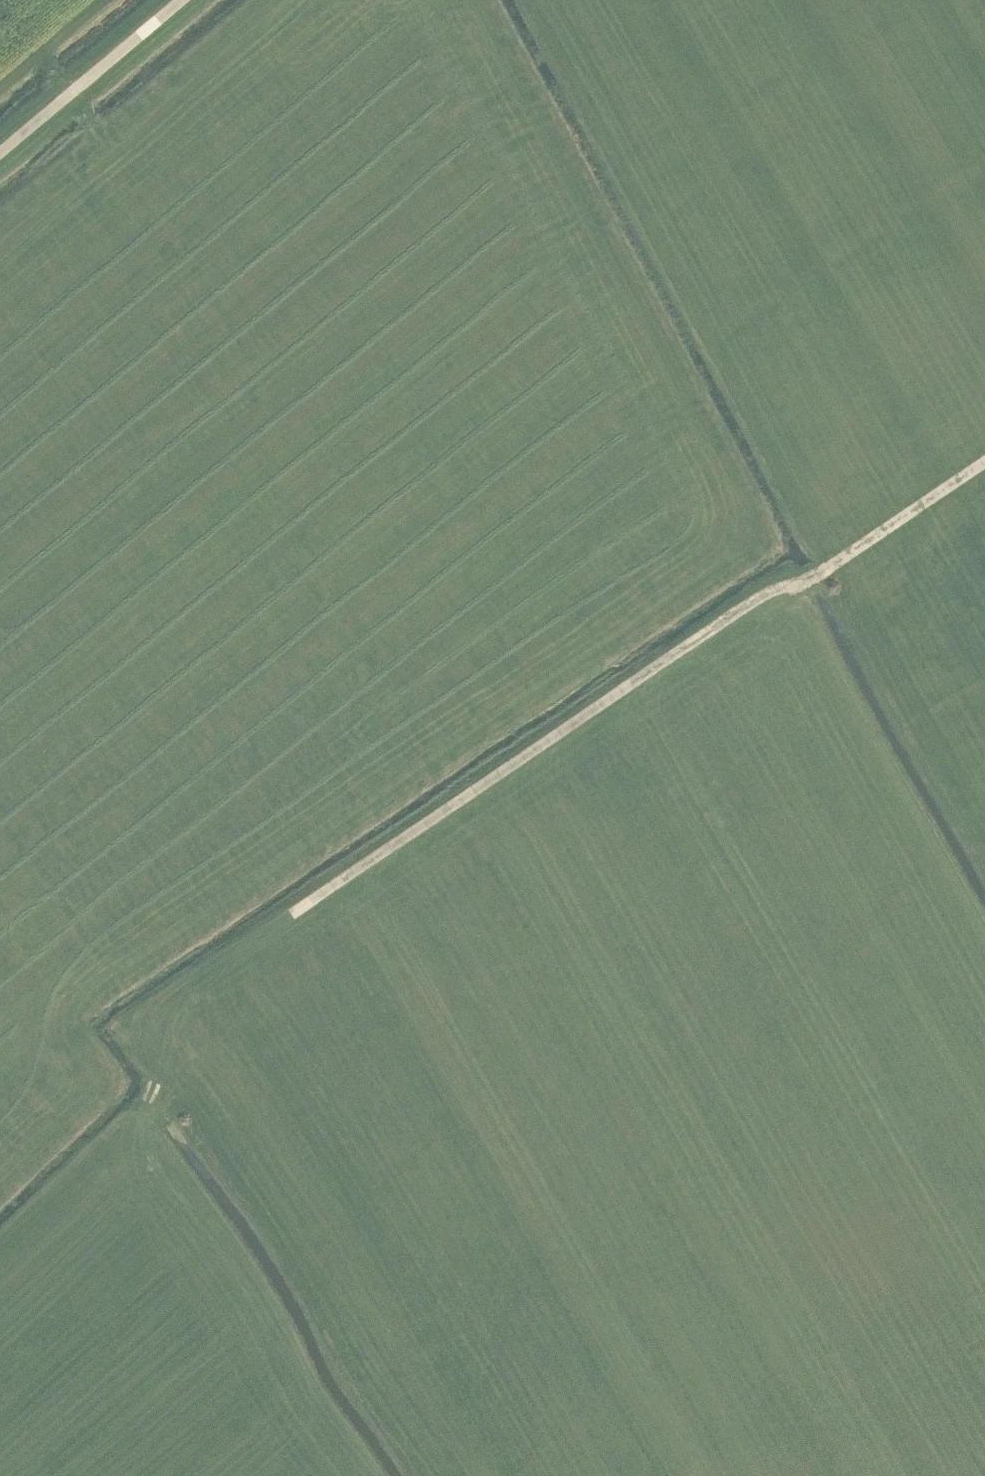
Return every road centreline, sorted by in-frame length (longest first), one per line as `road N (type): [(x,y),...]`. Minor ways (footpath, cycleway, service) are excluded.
road 1 (unclassified): [(0,149),(176,0)]

